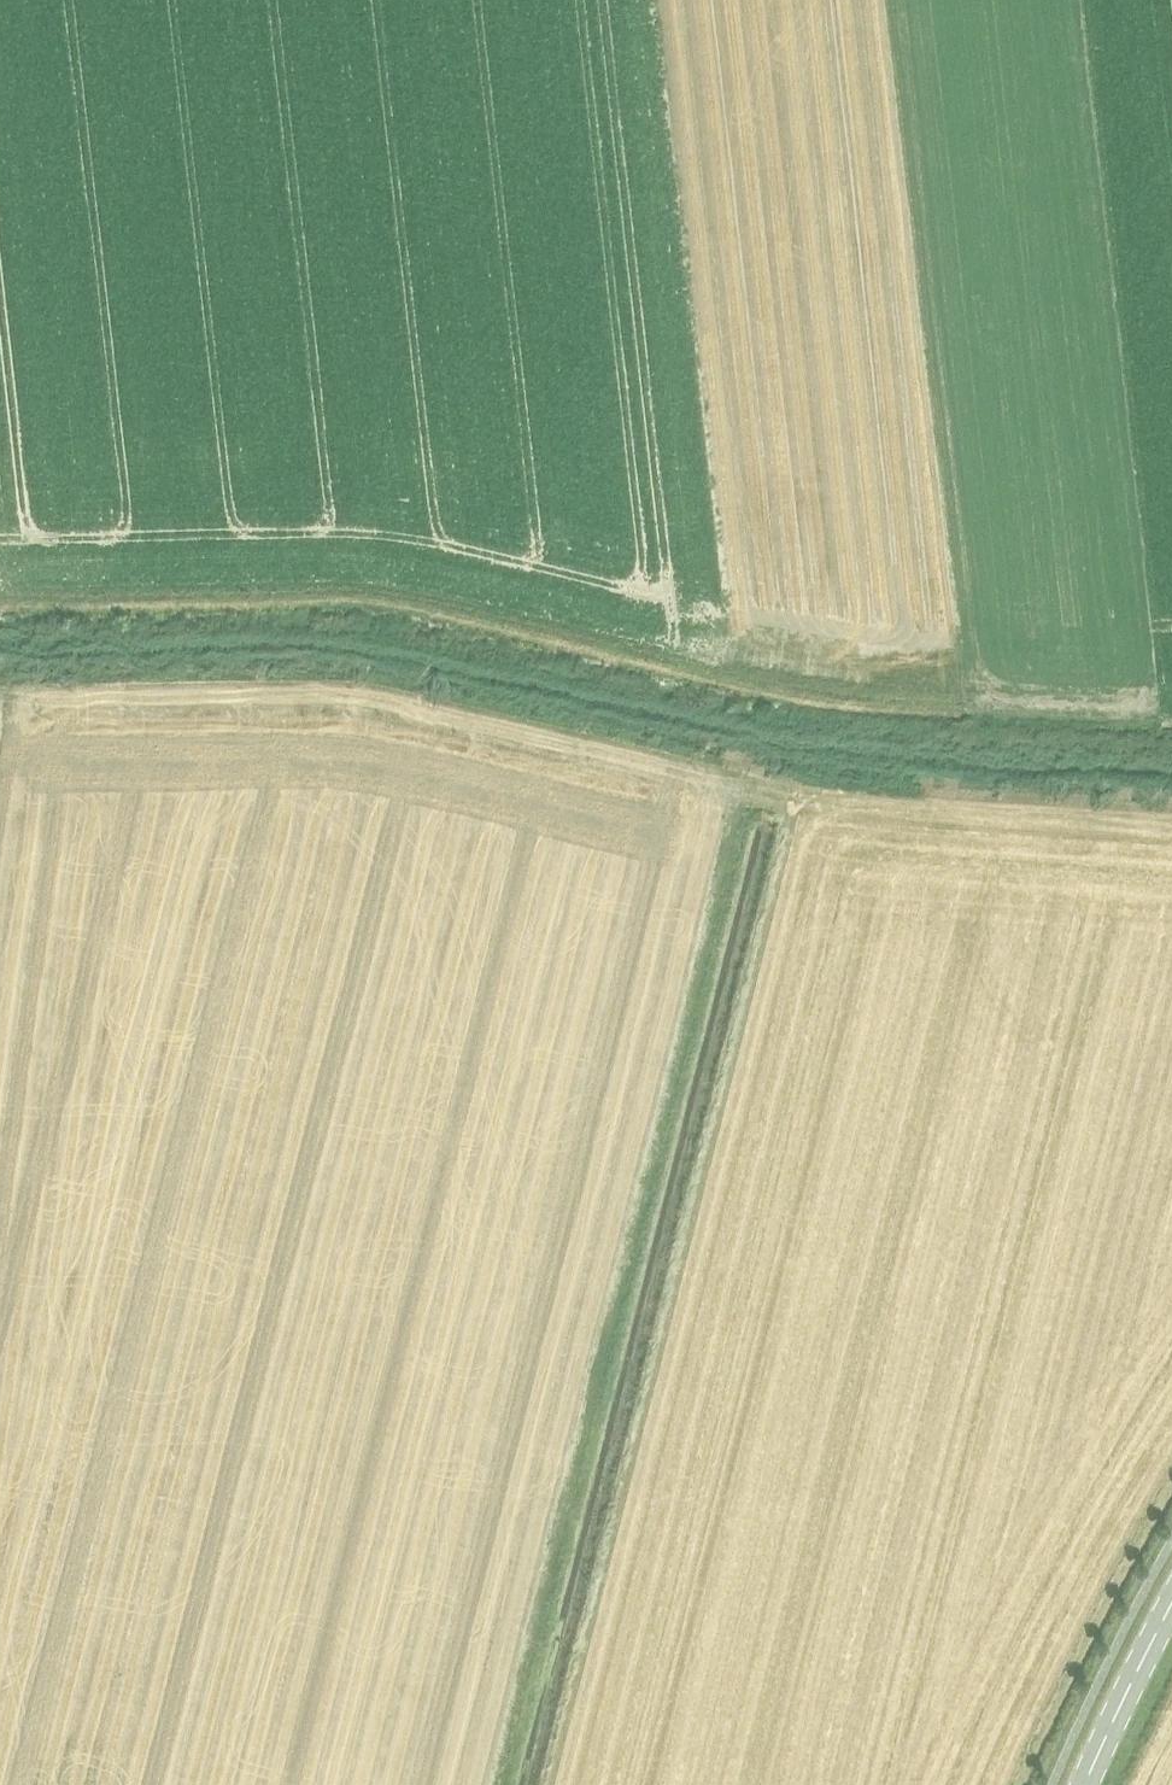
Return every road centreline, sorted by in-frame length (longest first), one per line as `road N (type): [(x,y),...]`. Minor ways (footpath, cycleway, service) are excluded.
road 1 (secondary): [(1086,1784),(1171,1606)]

